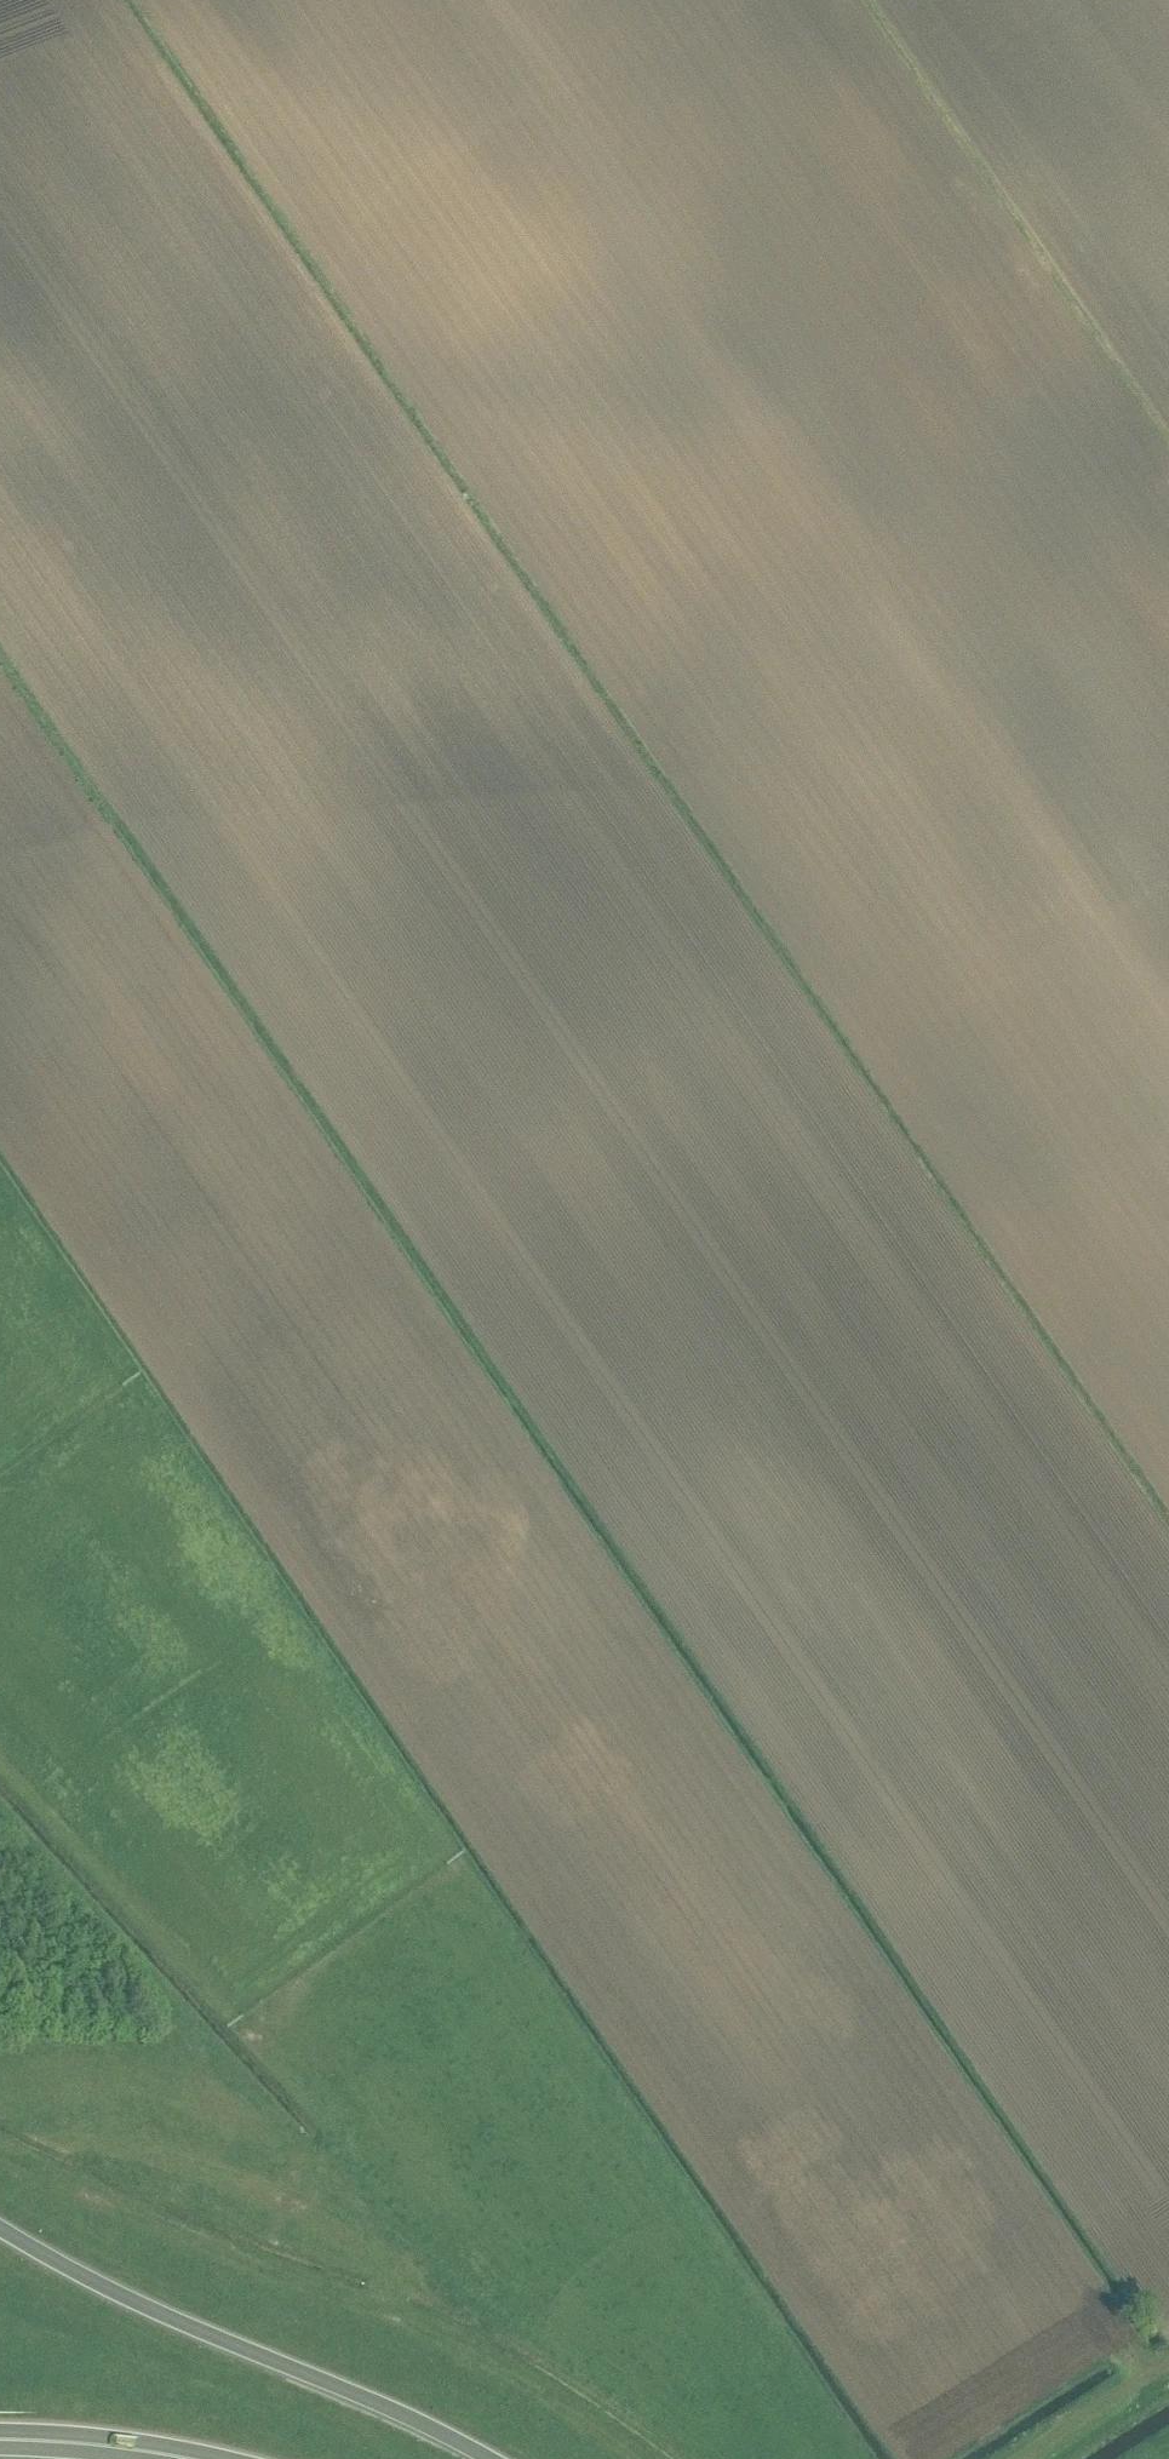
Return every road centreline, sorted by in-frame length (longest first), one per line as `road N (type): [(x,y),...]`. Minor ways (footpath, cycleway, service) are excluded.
road 1 (trunk): [(480,2458),(49,2262),(0,2227)]
road 2 (unclassified): [(1014,2458),(1168,2358)]
road 3 (trunk): [(172,2458),(0,2441)]

